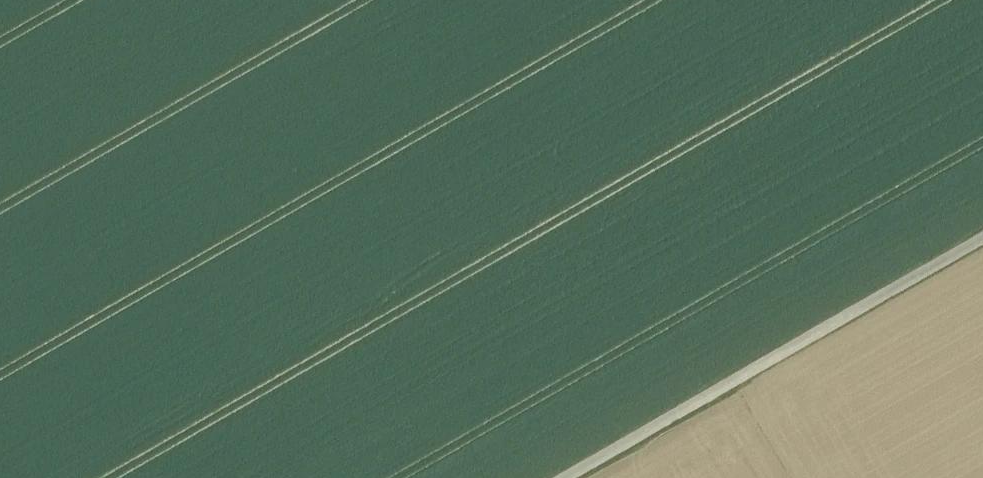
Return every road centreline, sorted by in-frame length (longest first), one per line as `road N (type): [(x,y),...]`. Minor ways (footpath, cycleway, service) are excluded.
road 1 (track): [(565,477),(982,240)]

